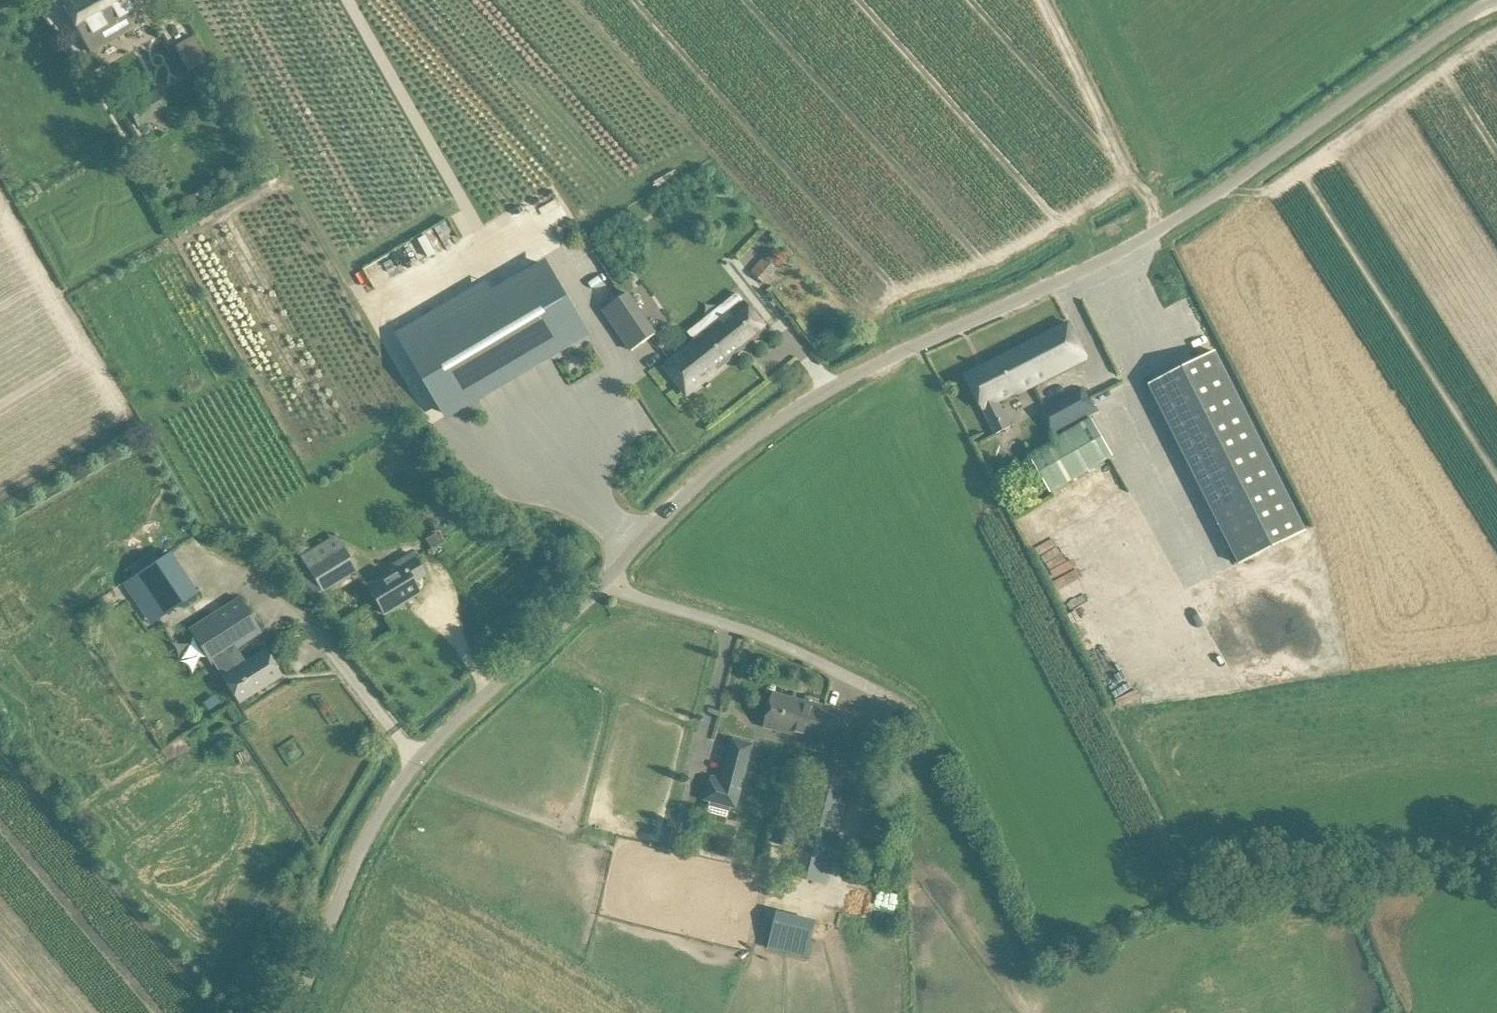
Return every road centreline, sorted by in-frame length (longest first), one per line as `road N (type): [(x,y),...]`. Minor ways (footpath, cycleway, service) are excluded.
road 1 (unclassified): [(602,583),(676,505),(780,419),(1197,207),(1496,0)]
road 2 (unclassified): [(293,1012),(369,832),(413,768),(602,583)]
road 3 (unclassified): [(901,702),(782,644),(602,583)]

